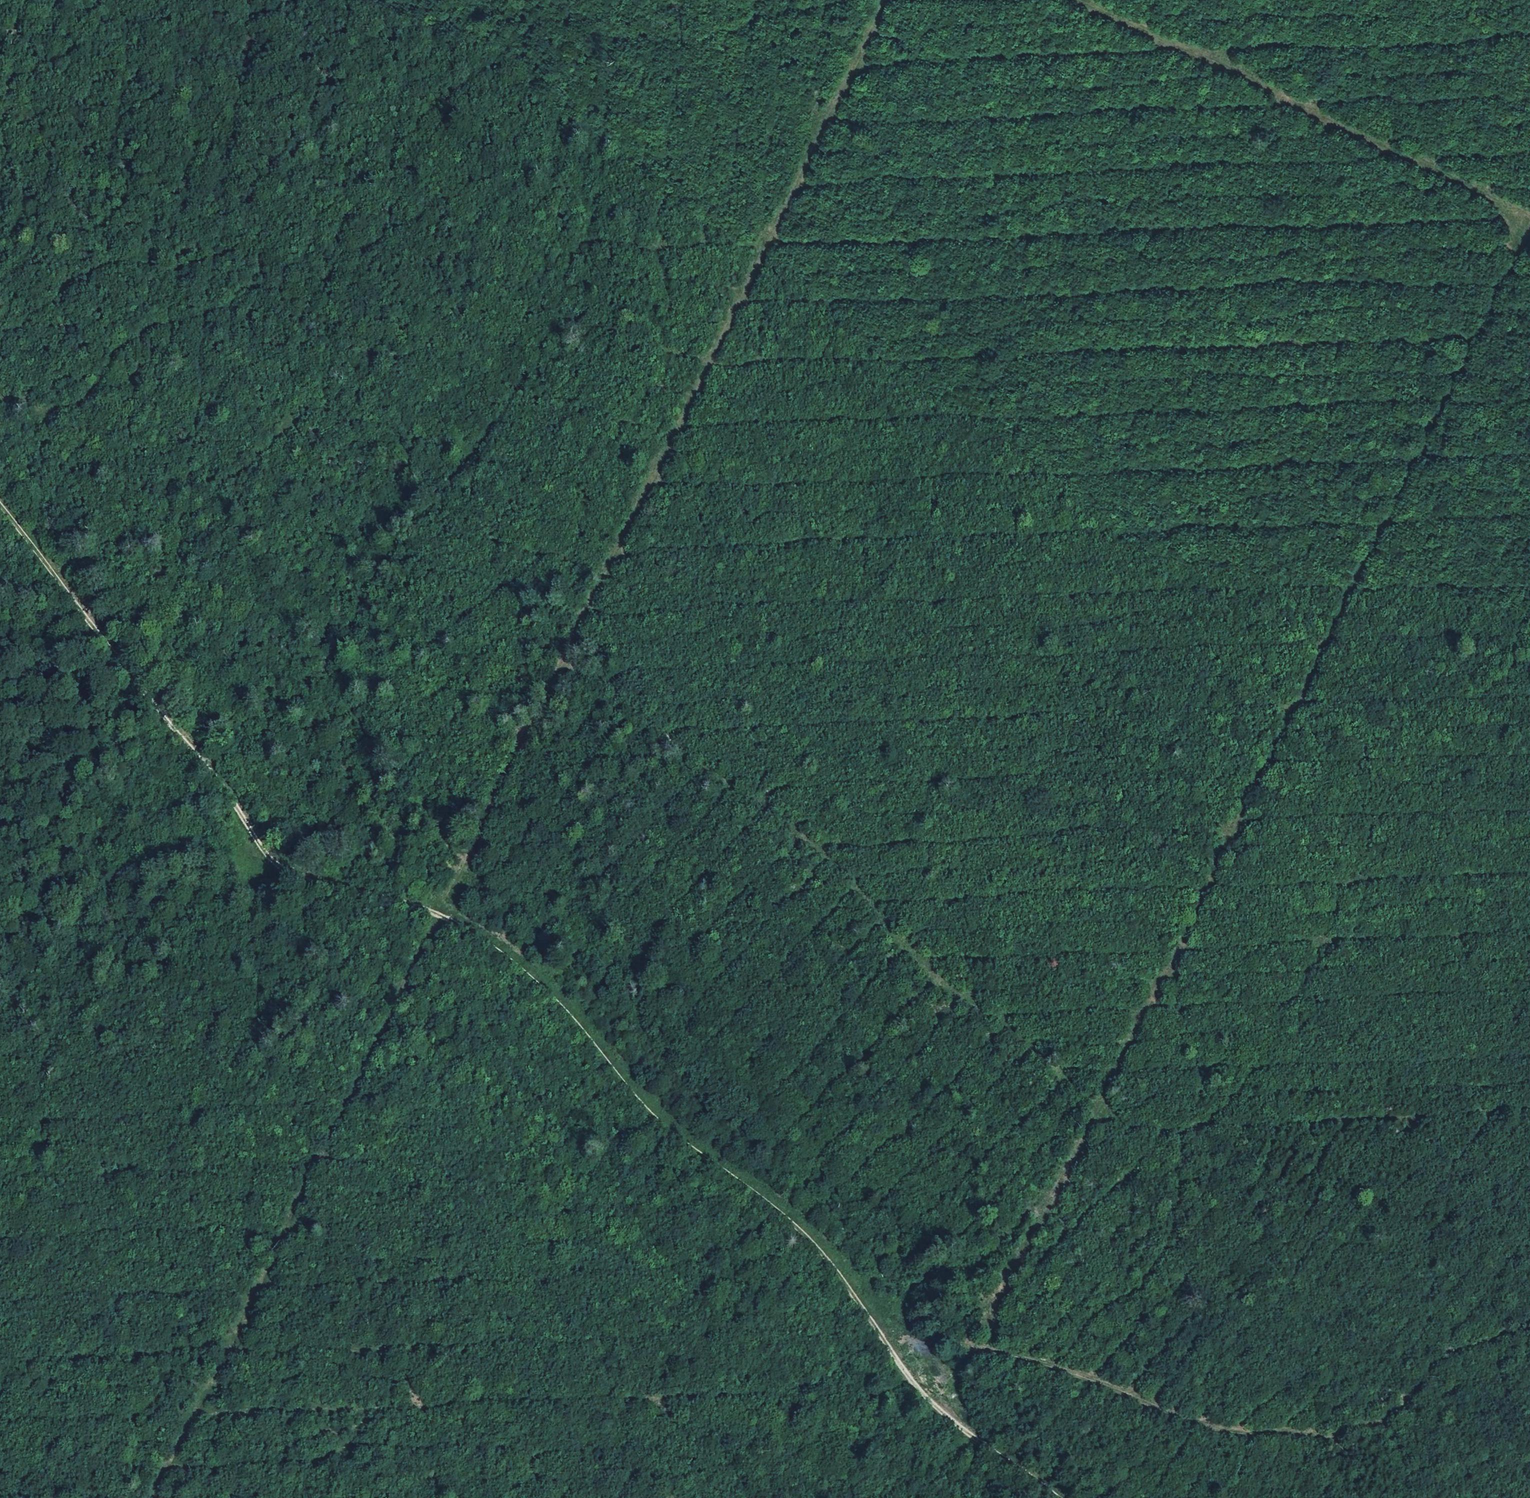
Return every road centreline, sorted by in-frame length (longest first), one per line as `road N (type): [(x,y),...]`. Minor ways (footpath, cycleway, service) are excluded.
road 1 (track): [(448,919),(521,965),(581,1020),(643,1097),(822,1246),(924,1393),(1058,1497)]
road 2 (track): [(0,503),(277,865),(448,919)]

